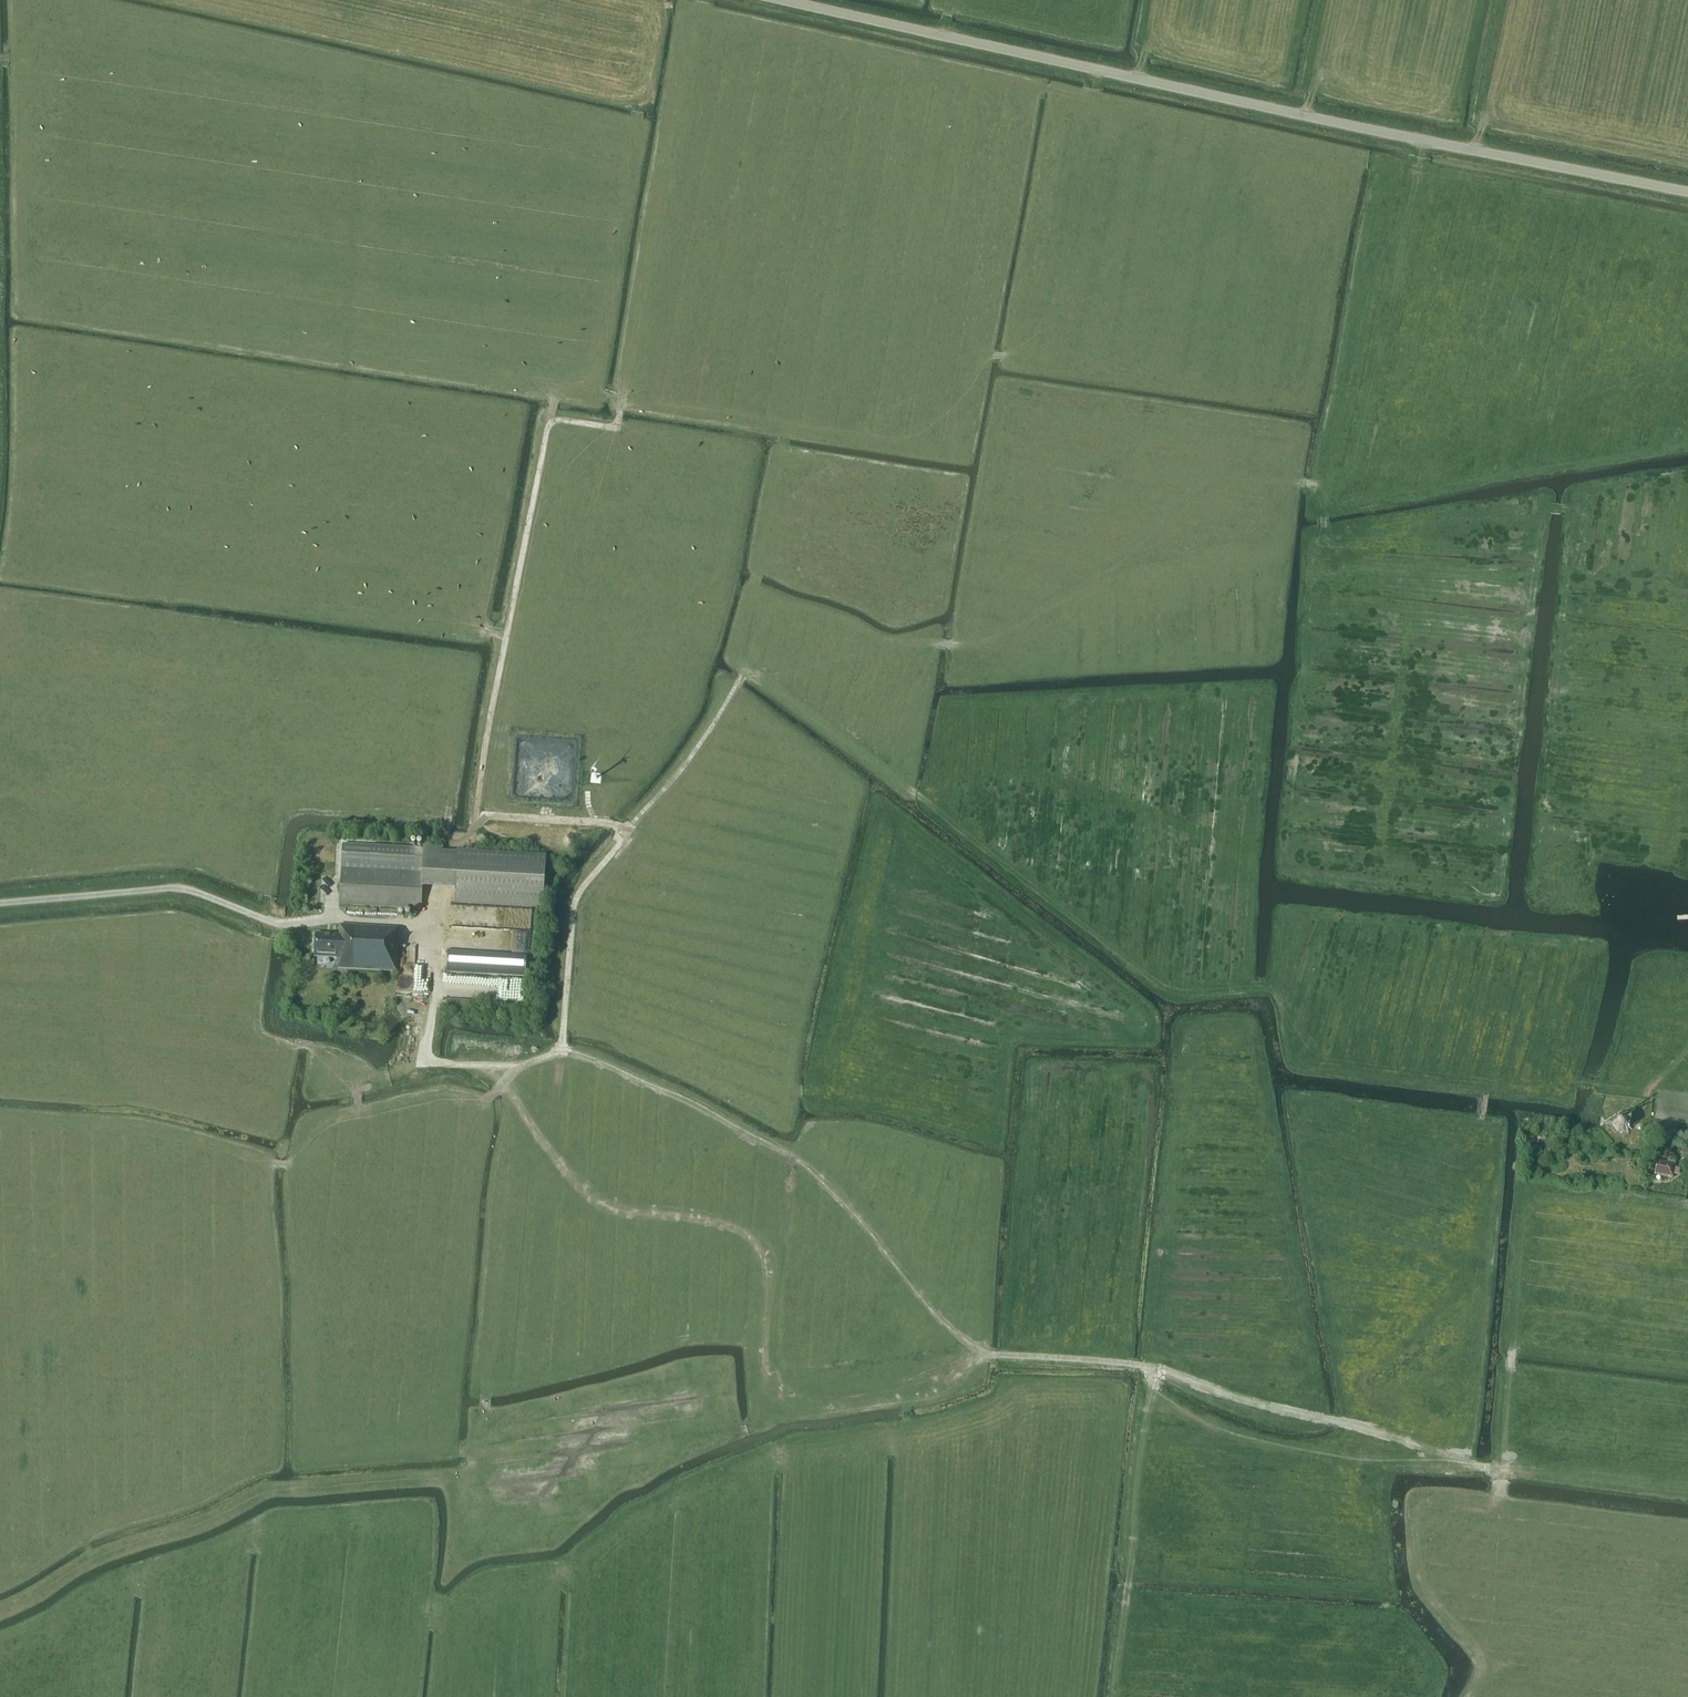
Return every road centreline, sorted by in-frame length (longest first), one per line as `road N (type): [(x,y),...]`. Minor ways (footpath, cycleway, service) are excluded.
road 1 (unclassified): [(1687,192),(780,0)]

